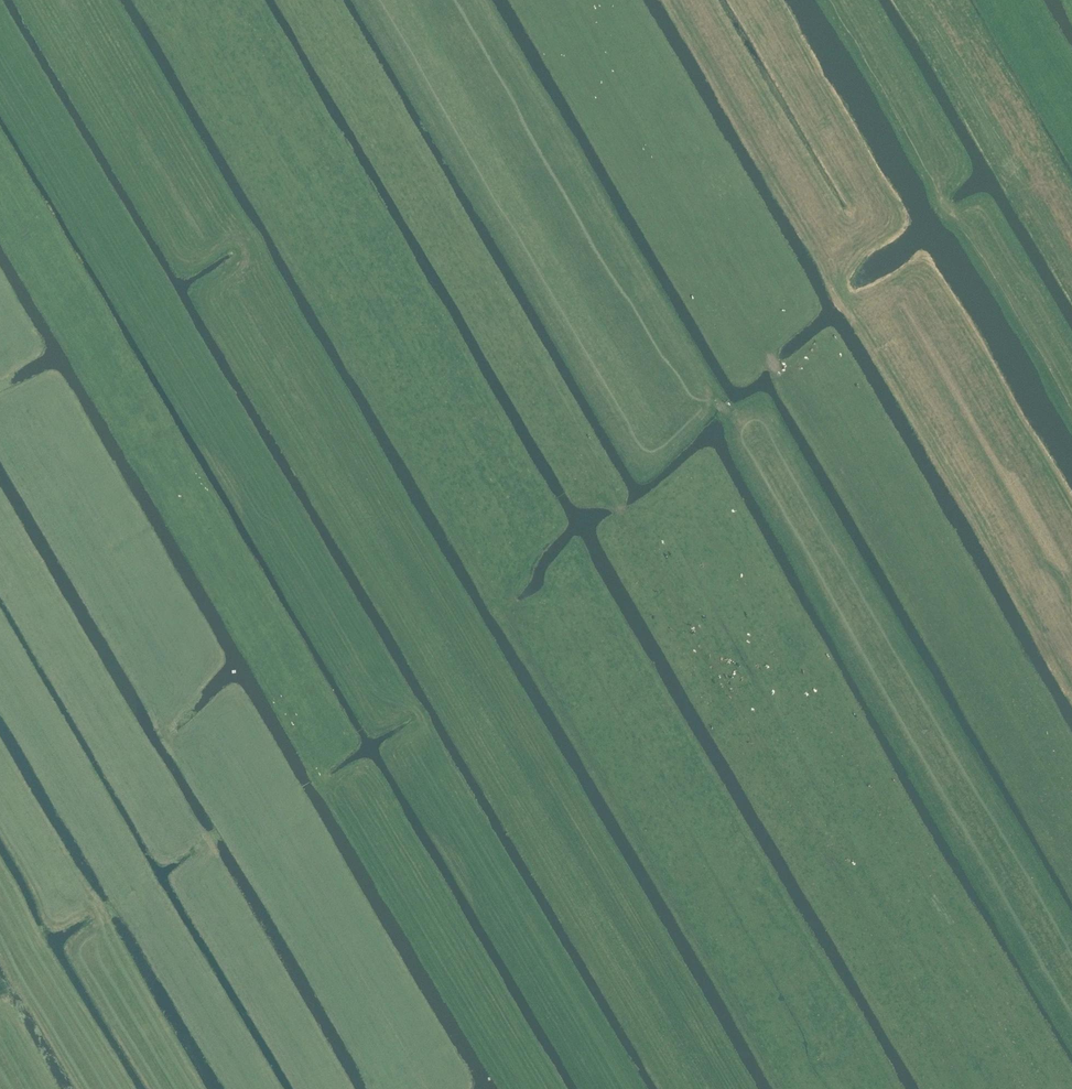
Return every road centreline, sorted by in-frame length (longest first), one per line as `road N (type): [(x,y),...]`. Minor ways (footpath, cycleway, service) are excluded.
road 1 (track): [(0,232),(510,1088)]

